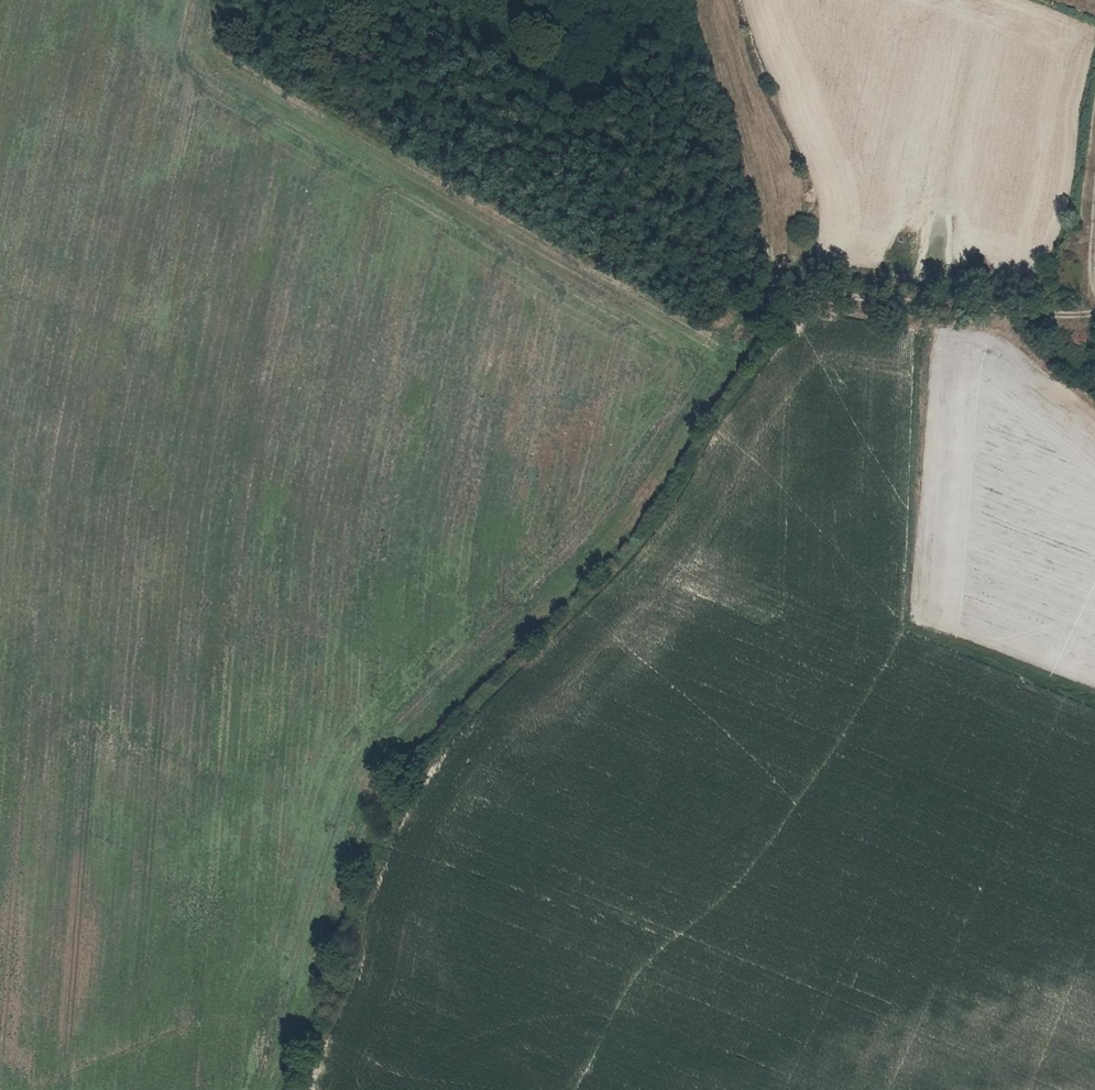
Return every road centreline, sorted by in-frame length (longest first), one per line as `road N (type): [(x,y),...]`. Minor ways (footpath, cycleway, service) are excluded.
road 1 (track): [(1094,307),(1060,317),(782,290),(753,218),(696,0)]

